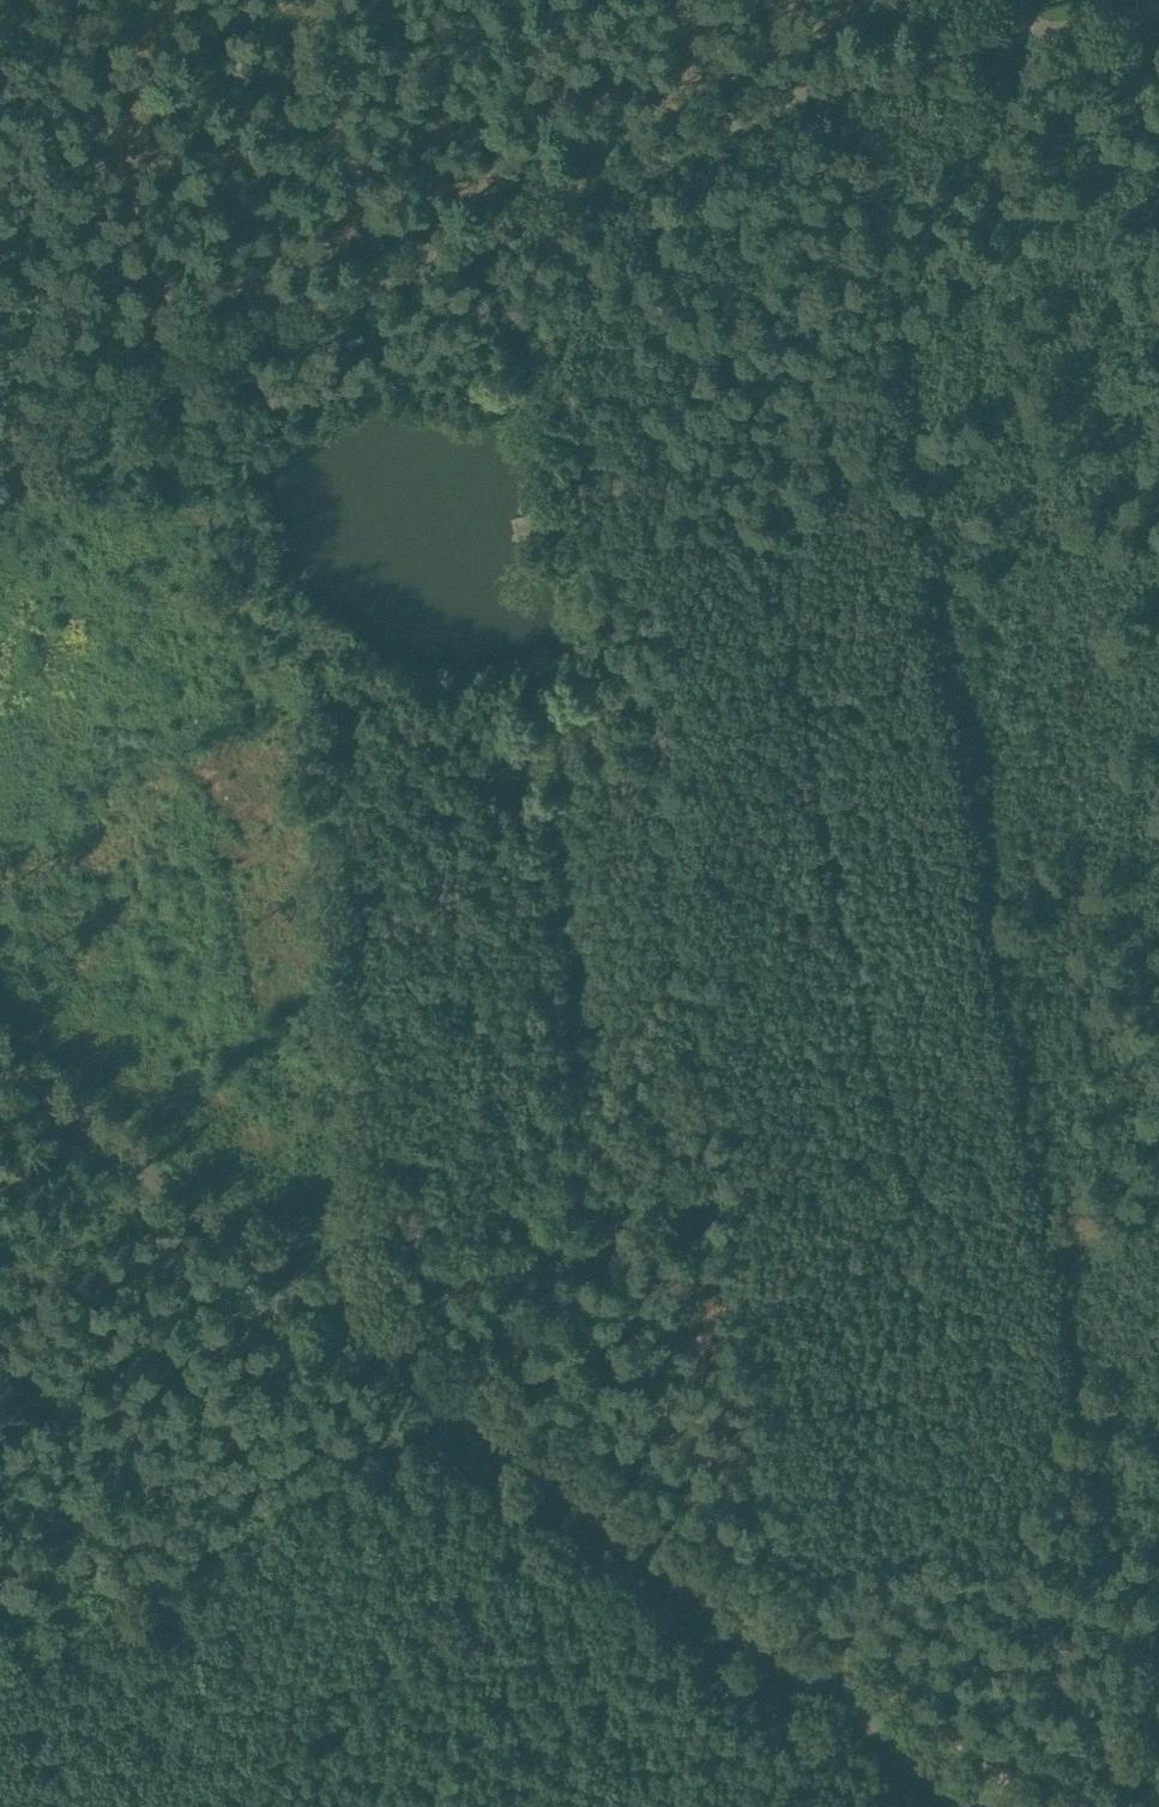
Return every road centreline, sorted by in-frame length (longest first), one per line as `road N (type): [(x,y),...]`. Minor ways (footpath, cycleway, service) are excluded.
road 1 (unclassified): [(1158,11),(861,70),(0,451)]
road 2 (unclassified): [(994,1806),(0,1059)]

